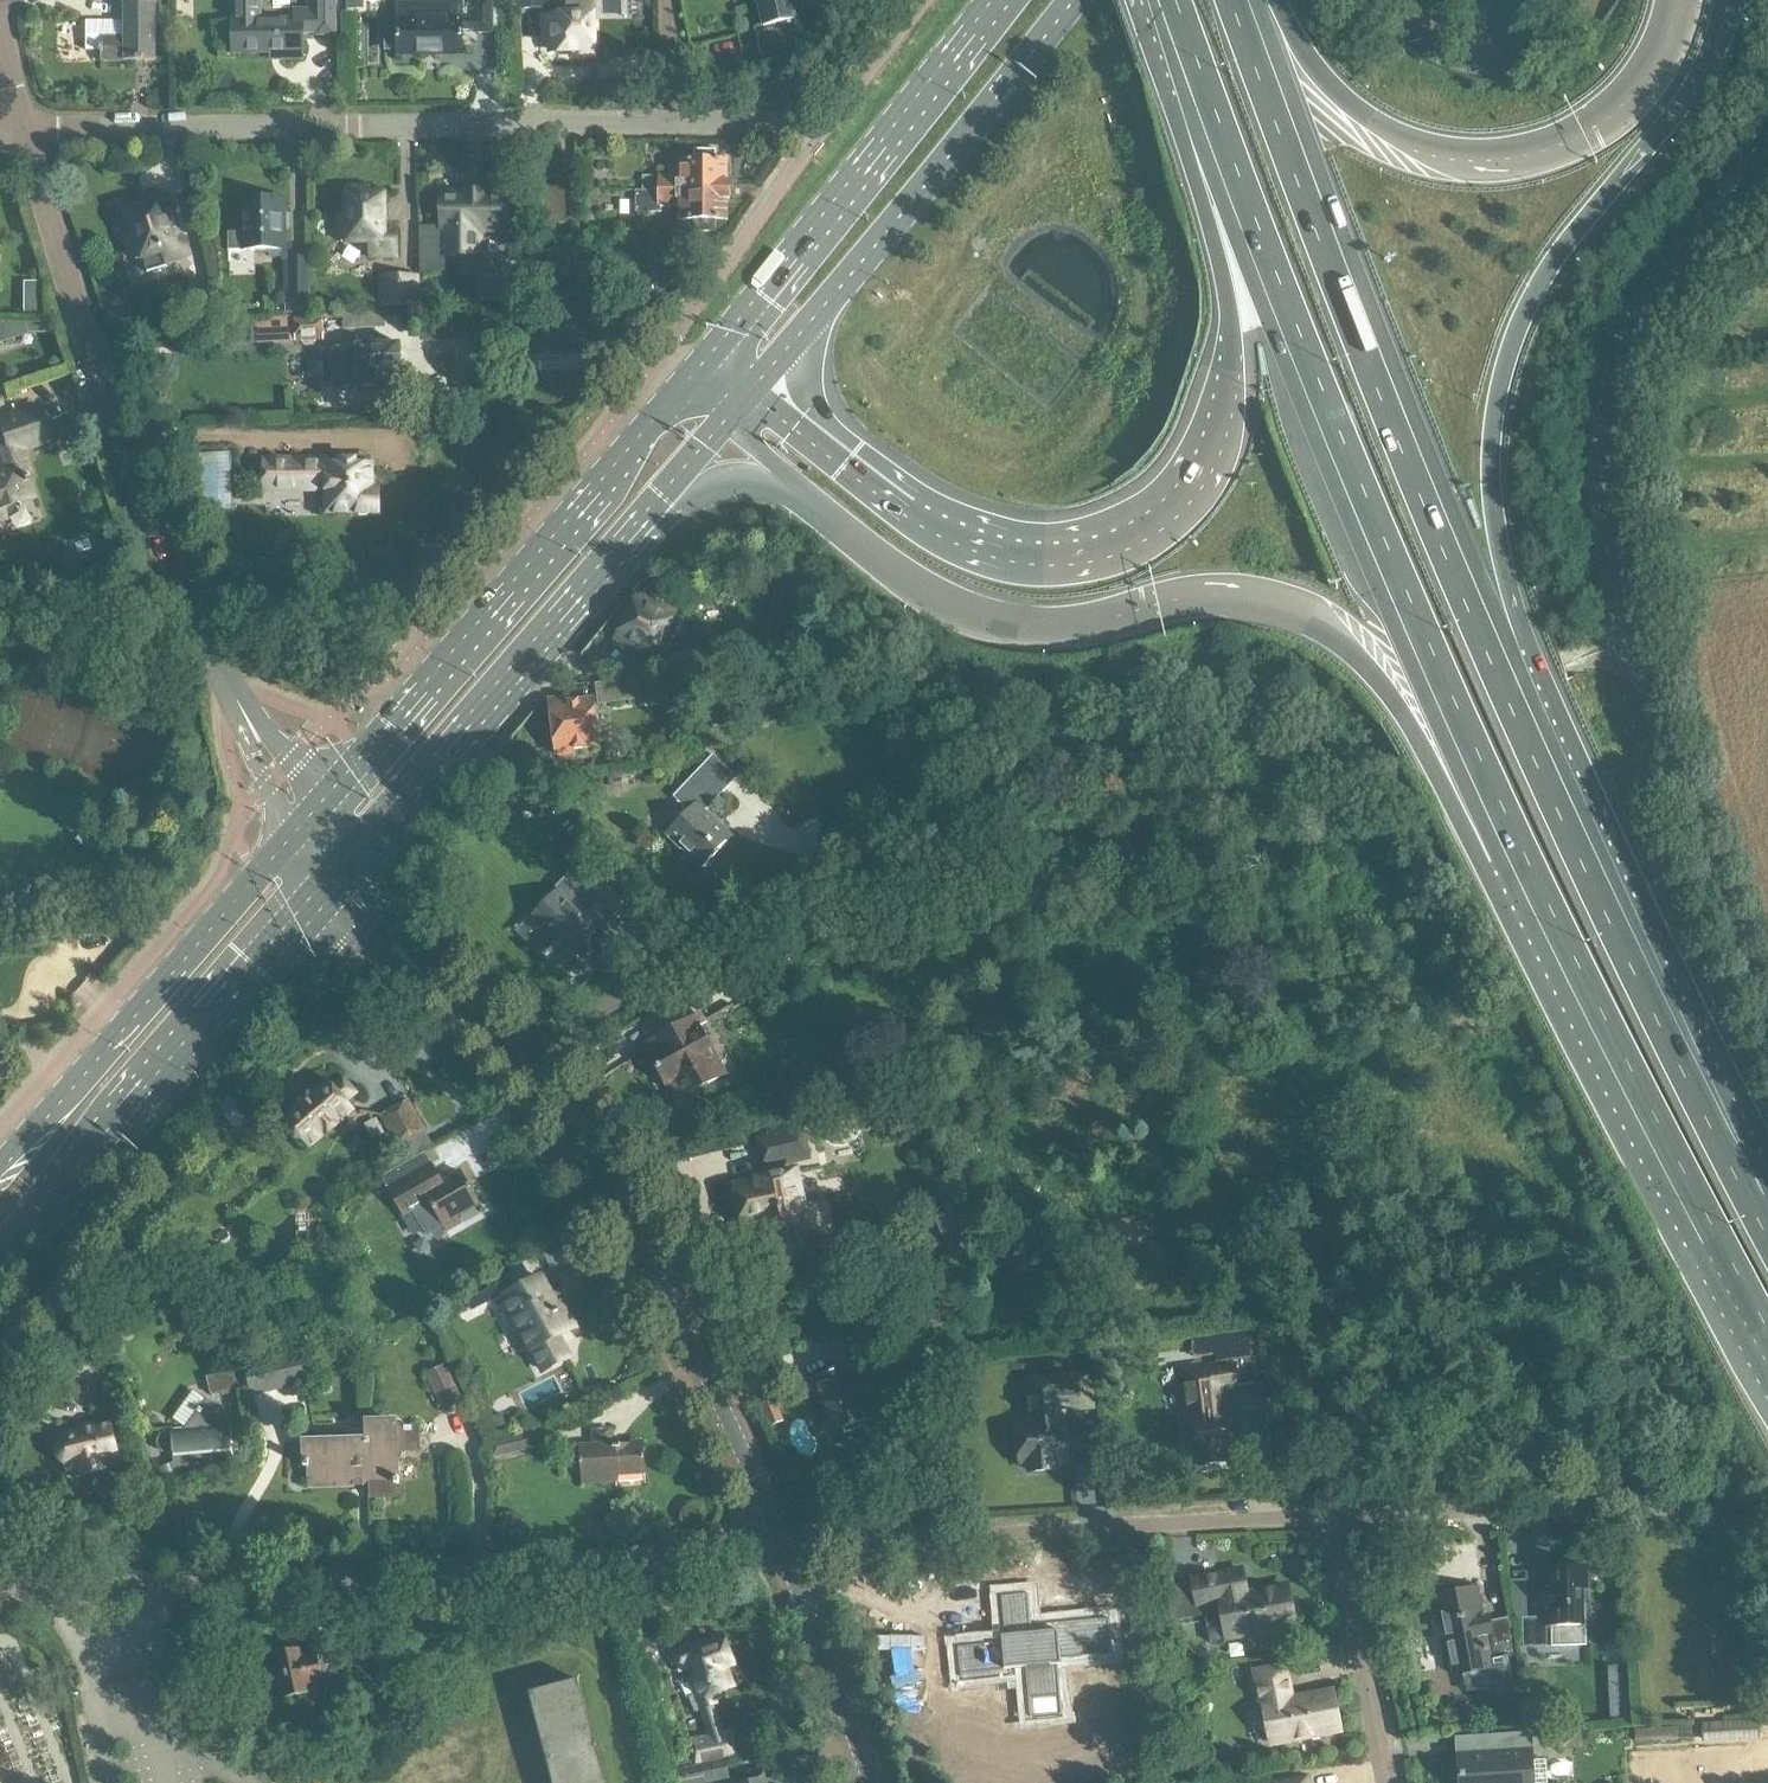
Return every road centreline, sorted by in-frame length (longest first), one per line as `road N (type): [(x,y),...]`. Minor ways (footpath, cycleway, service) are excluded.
road 1 (unclassified): [(1767,1004),(1692,849),(1647,718),(1609,548),(1600,429),(1622,349),(1673,266),(1767,156)]
road 2 (motorway): [(1222,150),(1234,352),(1216,444),(1181,491),(1105,542),(1051,553),(1003,548),(949,529),(851,458),(761,377)]
road 3 (motorway): [(828,507),(936,587),(1011,617),(1076,621),(1228,593),(1307,616),(1347,645),(1436,774),(1513,850)]
road 4 (unclassified): [(0,1587),(50,1595),(156,1580),(706,1555),(773,1527)]
road 5 (residential): [(23,124),(670,121),(668,0)]
road 6 (motorway): [(1222,150),(1287,326),(1513,850)]
road 7 (motorway): [(1491,642),(1499,548),(1492,444),(1507,364),(1563,248),(1700,79),(1729,0)]
road 8 (motorway): [(1491,642),(1385,392),(1240,0)]
road 9 (motorway): [(1767,1220),(1491,642)]
road 10 (primary): [(706,361),(327,798)]
road 11 (motorway): [(1678,0),(1666,43),(1621,105),(1540,151),(1498,160),(1411,145),(1327,81),(1244,0)]
road 12 (motorway): [(1513,850),(1767,1344)]
road 13 (residential): [(773,1527),(645,1243),(563,1118),(509,1056)]
road 14 (residential): [(781,1545),(1308,1514)]
road 15 (residential): [(186,598),(65,293),(23,124)]
road 16 (primary): [(761,377),(1073,0)]
road 17 (primary): [(0,1262),(322,896)]
road 18 (primary): [(361,854),(662,497)]
road 19 (primary): [(991,0),(706,361)]
road 20 (primary): [(290,837),(0,1168)]
road 21 (residential): [(847,884),(800,900),(509,1056)]
road 22 (residential): [(1308,1514),(1615,1504)]
road 23 (residential): [(1358,1782),(1308,1514)]
road 24 (residential): [(873,1782),(781,1545)]
road 25 (residential): [(0,609),(186,598)]
road 26 (motorway): [(662,497),(740,474),(828,507)]
road 27 (motorway): [(1165,0),(1222,150)]
road 28 (residential): [(440,990),(361,854)]
road 29 (residential): [(322,896),(357,935),(440,990)]
road 30 (residential): [(238,703),(290,837)]
road 31 (motorway): [(725,421),(828,507)]
road 32 (residential): [(327,798),(238,703)]

